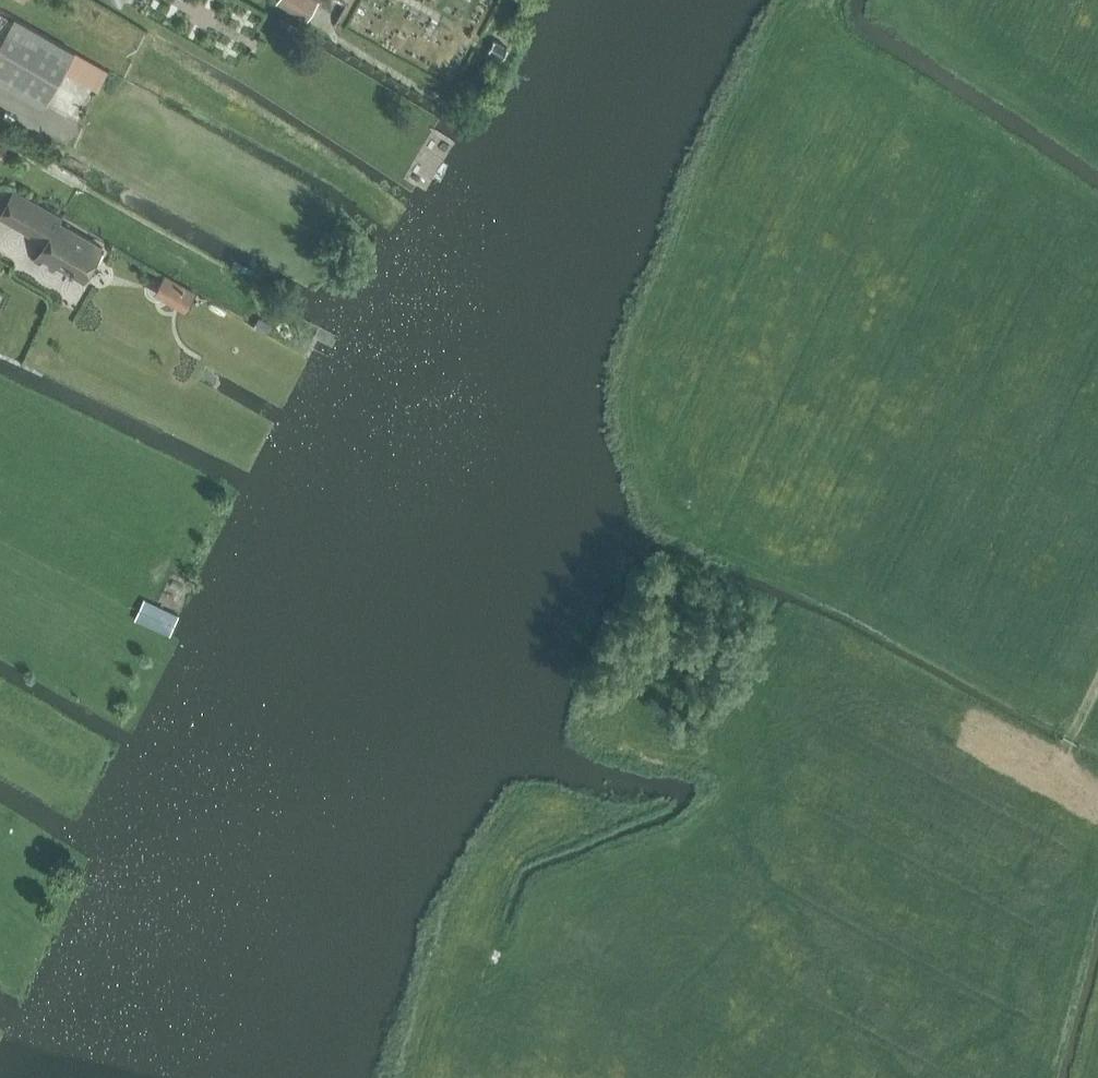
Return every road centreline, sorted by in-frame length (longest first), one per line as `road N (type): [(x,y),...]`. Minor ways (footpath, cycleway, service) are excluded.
road 1 (track): [(1097,804),(1061,769),(1097,682)]

